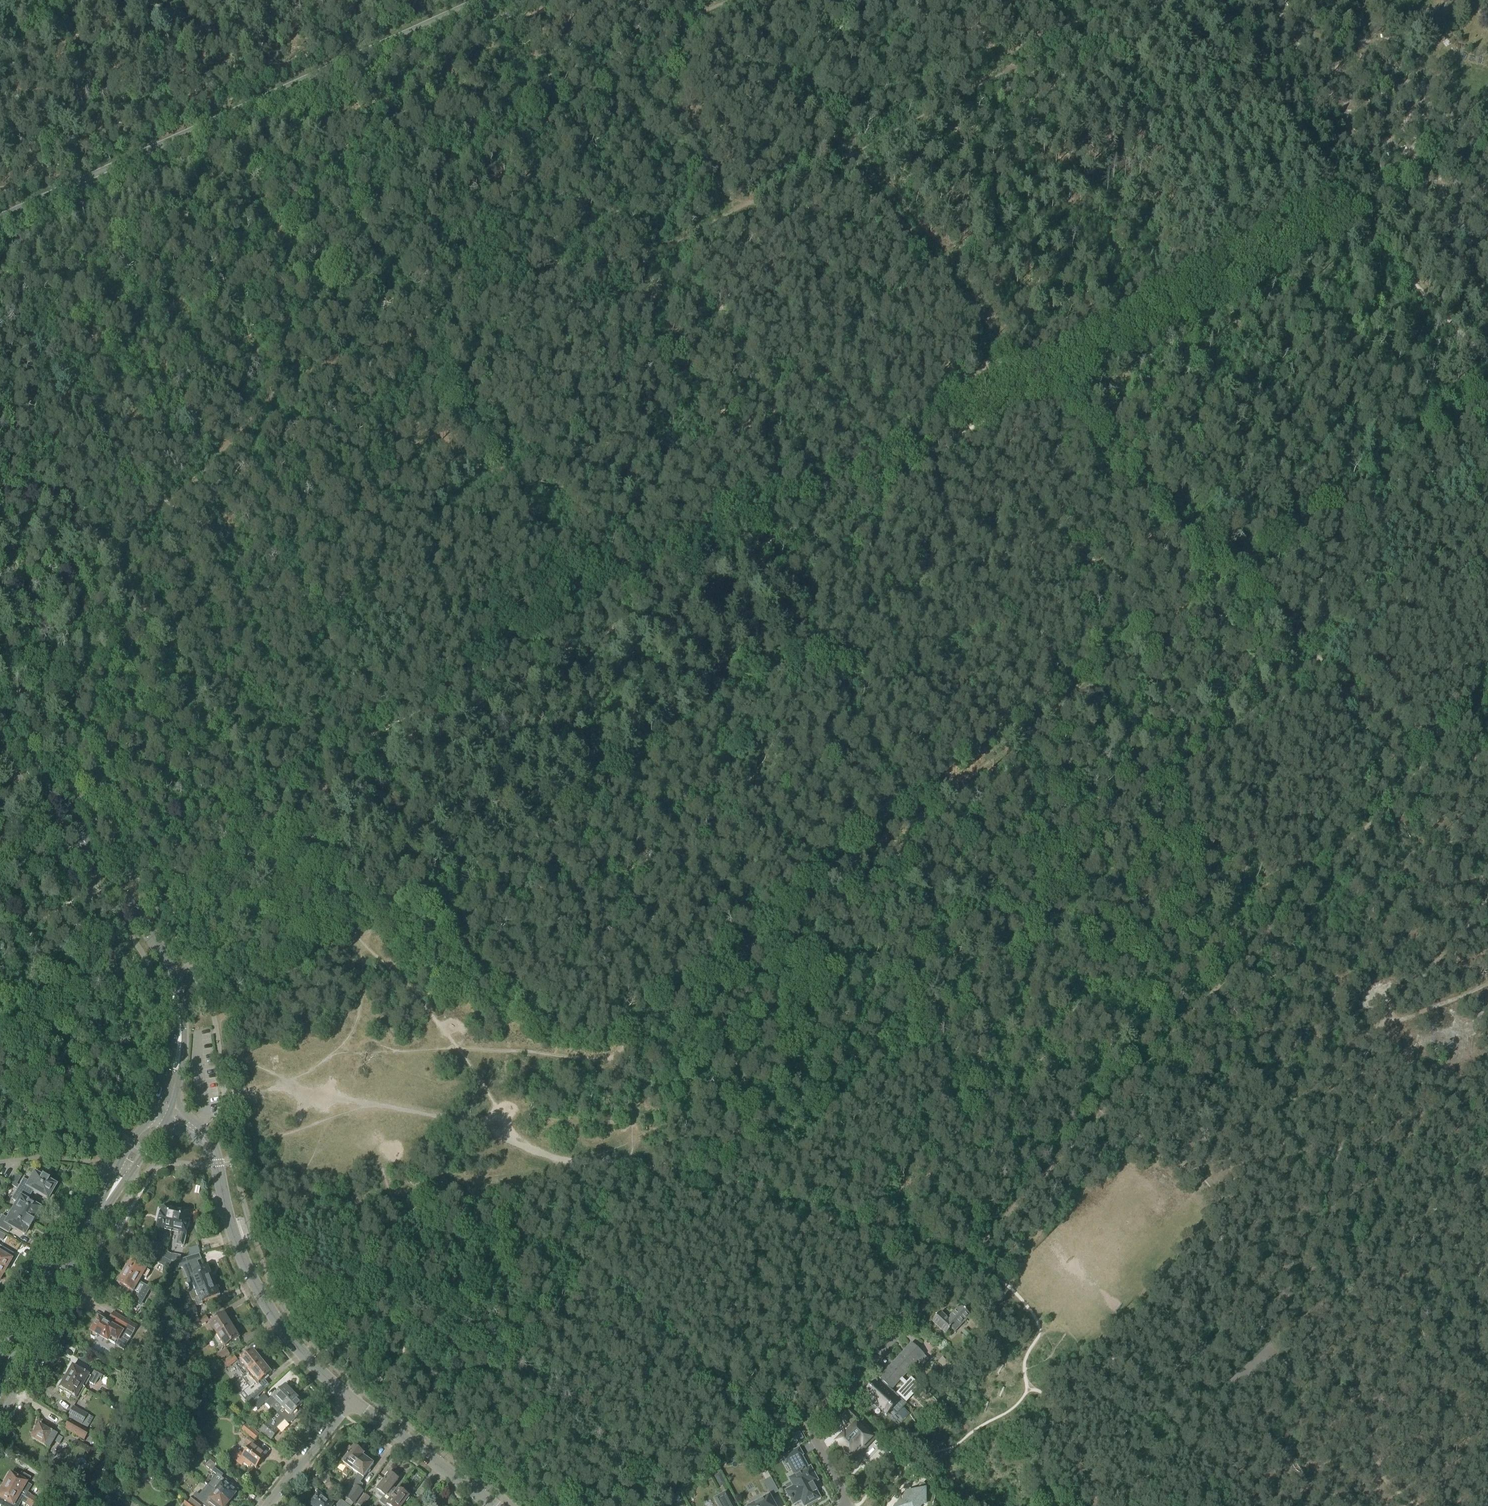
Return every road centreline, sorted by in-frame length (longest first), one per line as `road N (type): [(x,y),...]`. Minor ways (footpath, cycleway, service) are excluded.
road 1 (track): [(0,928),(132,858),(572,589),(398,332),(503,263),(544,149),(567,116),(611,68),(711,0)]
road 2 (track): [(738,0),(740,21),(1039,387),(1412,768)]
road 3 (track): [(1344,192),(1046,356),(1009,351),(572,589),(561,617)]
road 4 (track): [(574,1060),(1217,570)]
road 5 (track): [(1487,688),(961,1261)]
road 6 (track): [(1123,0),(721,222),(669,235),(611,263),(540,252),(503,263)]
road 7 (track): [(1487,902),(1382,1022),(1341,1138),(1324,1233),(1321,1298),(1372,1453),(1394,1491),(1417,1505)]
road 8 (track): [(220,1054),(551,1157),(636,1165),(871,1234)]
road 9 (primary): [(482,0),(0,218)]
road 10 (track): [(398,332),(312,361),(234,417),(191,466),(0,575)]
road 11 (track): [(0,402),(272,782)]
road 12 (tertiary): [(353,1401),(276,1328),(247,1278),(216,1164),(199,1134),(170,1115)]
road 13 (tertiary): [(181,1015),(157,946),(0,717)]
road 14 (track): [(1487,363),(1217,570)]
road 15 (residential): [(0,1419),(137,1183),(130,1175)]
road 16 (residential): [(941,1285),(811,1430),(848,1505)]
road 17 (track): [(574,1060),(460,1049),(355,934)]
road 18 (track): [(1218,0),(1344,192),(1365,210)]
road 19 (track): [(355,934),(360,1003),(345,1041),(289,1082),(224,1092)]
road 20 (track): [(335,1052),(460,1049),(523,1148)]
road 21 (residential): [(106,1166),(0,1350)]
road 22 (tertiary): [(0,1384),(97,1216)]
road 23 (track): [(119,1130),(4,977)]
road 24 (tertiary): [(493,1505),(353,1401)]
road 25 (track): [(272,782),(355,934)]
road 26 (track): [(636,1165),(636,1100),(614,1076),(574,1060)]
road 27 (residential): [(353,1401),(268,1505)]

